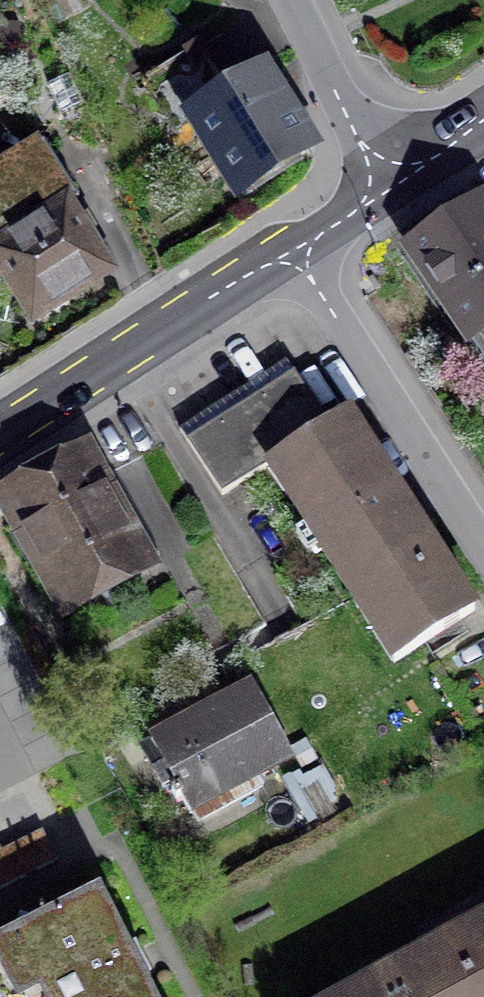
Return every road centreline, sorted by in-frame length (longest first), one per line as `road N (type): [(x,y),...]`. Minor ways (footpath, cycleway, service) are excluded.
road 1 (tertiary): [(295,252),(0,436)]
road 2 (residential): [(483,538),(295,252)]
road 3 (residential): [(387,192),(295,0)]
road 4 (tertiary): [(483,122),(387,192)]

